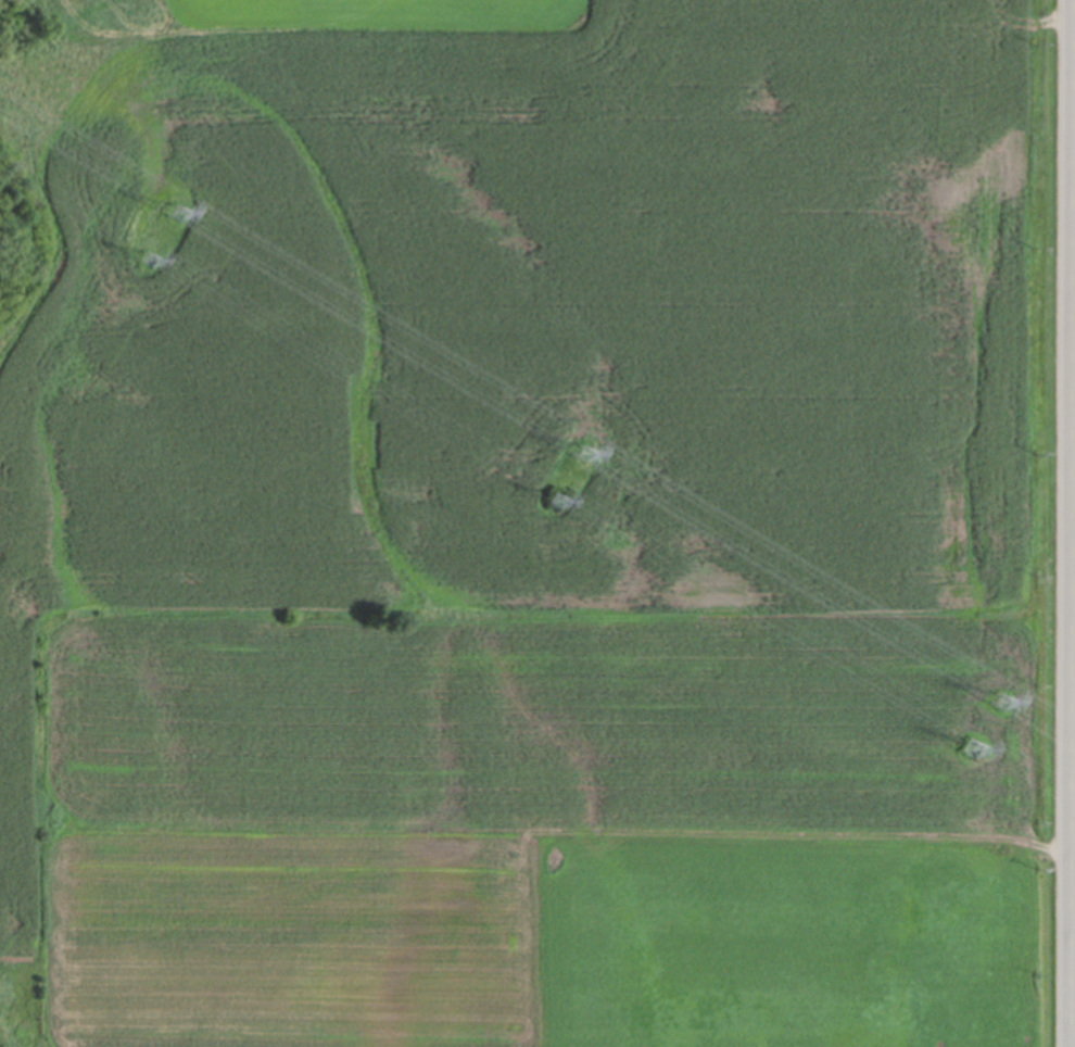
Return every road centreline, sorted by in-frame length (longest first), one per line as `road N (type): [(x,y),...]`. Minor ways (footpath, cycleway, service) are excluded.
road 1 (tertiary): [(1072,0),(1069,1046)]

